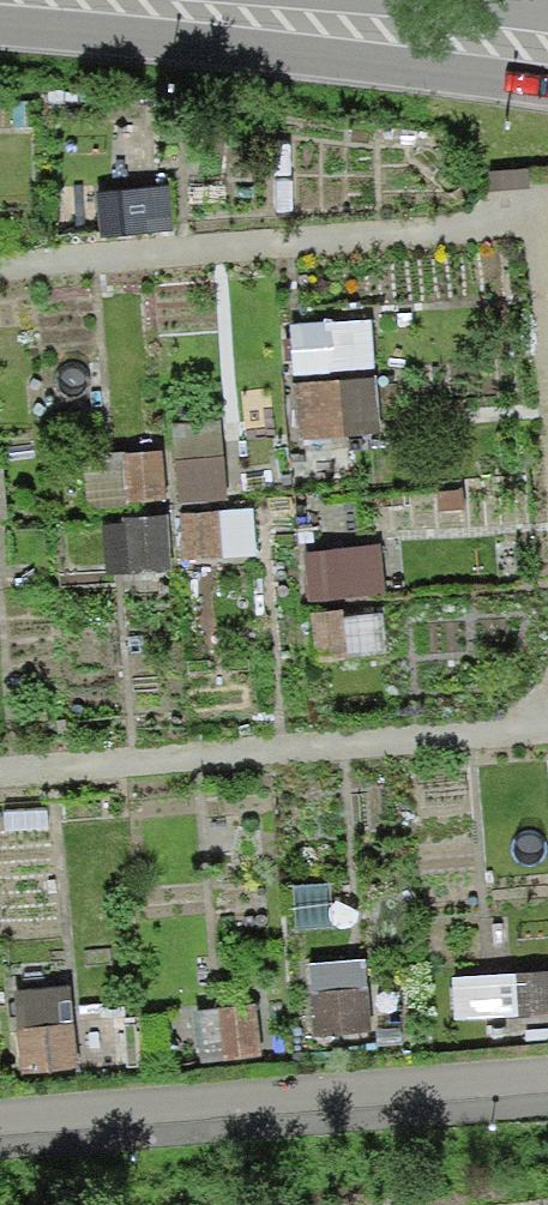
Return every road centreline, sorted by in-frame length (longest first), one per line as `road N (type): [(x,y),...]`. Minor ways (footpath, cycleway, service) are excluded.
road 1 (secondary): [(0,9),(547,53)]

